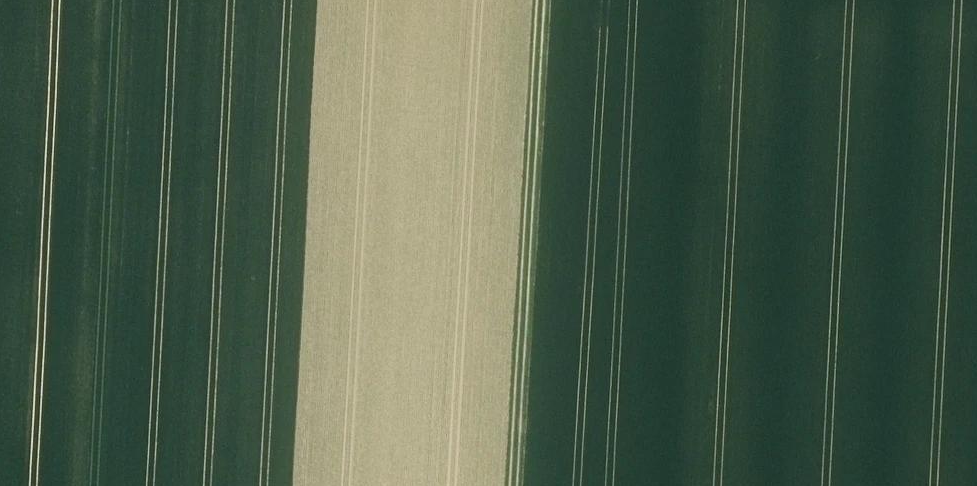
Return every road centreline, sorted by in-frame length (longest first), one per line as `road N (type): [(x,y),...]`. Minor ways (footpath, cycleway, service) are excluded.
road 1 (track): [(543,0),(518,485)]

